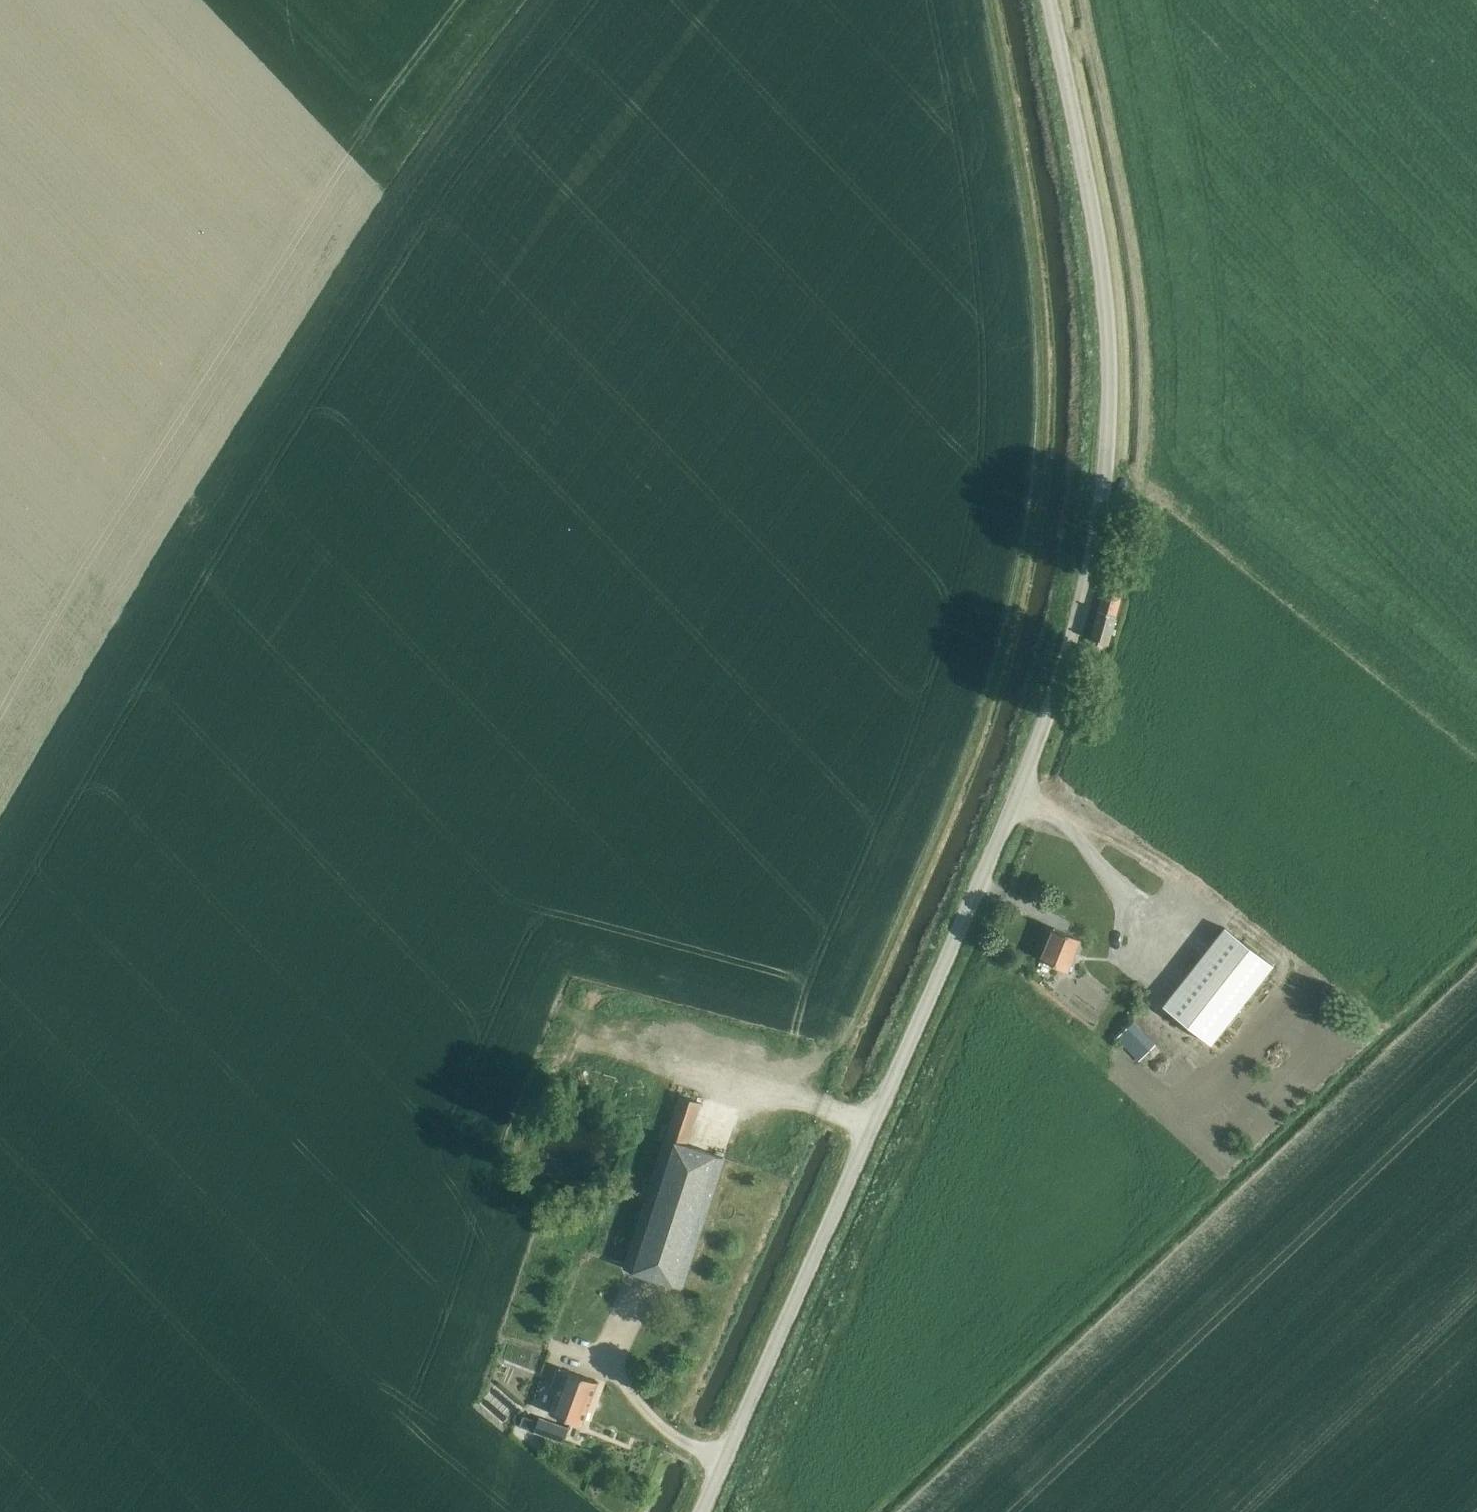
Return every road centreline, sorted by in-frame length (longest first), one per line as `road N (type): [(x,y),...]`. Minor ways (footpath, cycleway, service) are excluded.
road 1 (unclassified): [(701,1511),(1021,788),(1078,633),(1108,462),(1111,362),(1105,285),(1049,0)]

